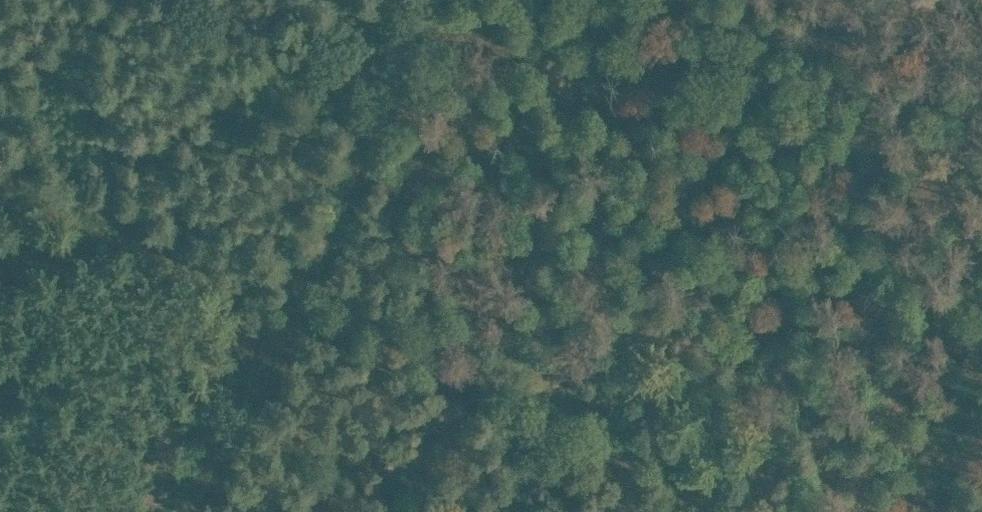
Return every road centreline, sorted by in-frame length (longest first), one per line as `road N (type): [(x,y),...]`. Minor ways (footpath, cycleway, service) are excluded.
road 1 (track): [(0,171),(780,511)]
road 2 (track): [(433,0),(192,511)]

